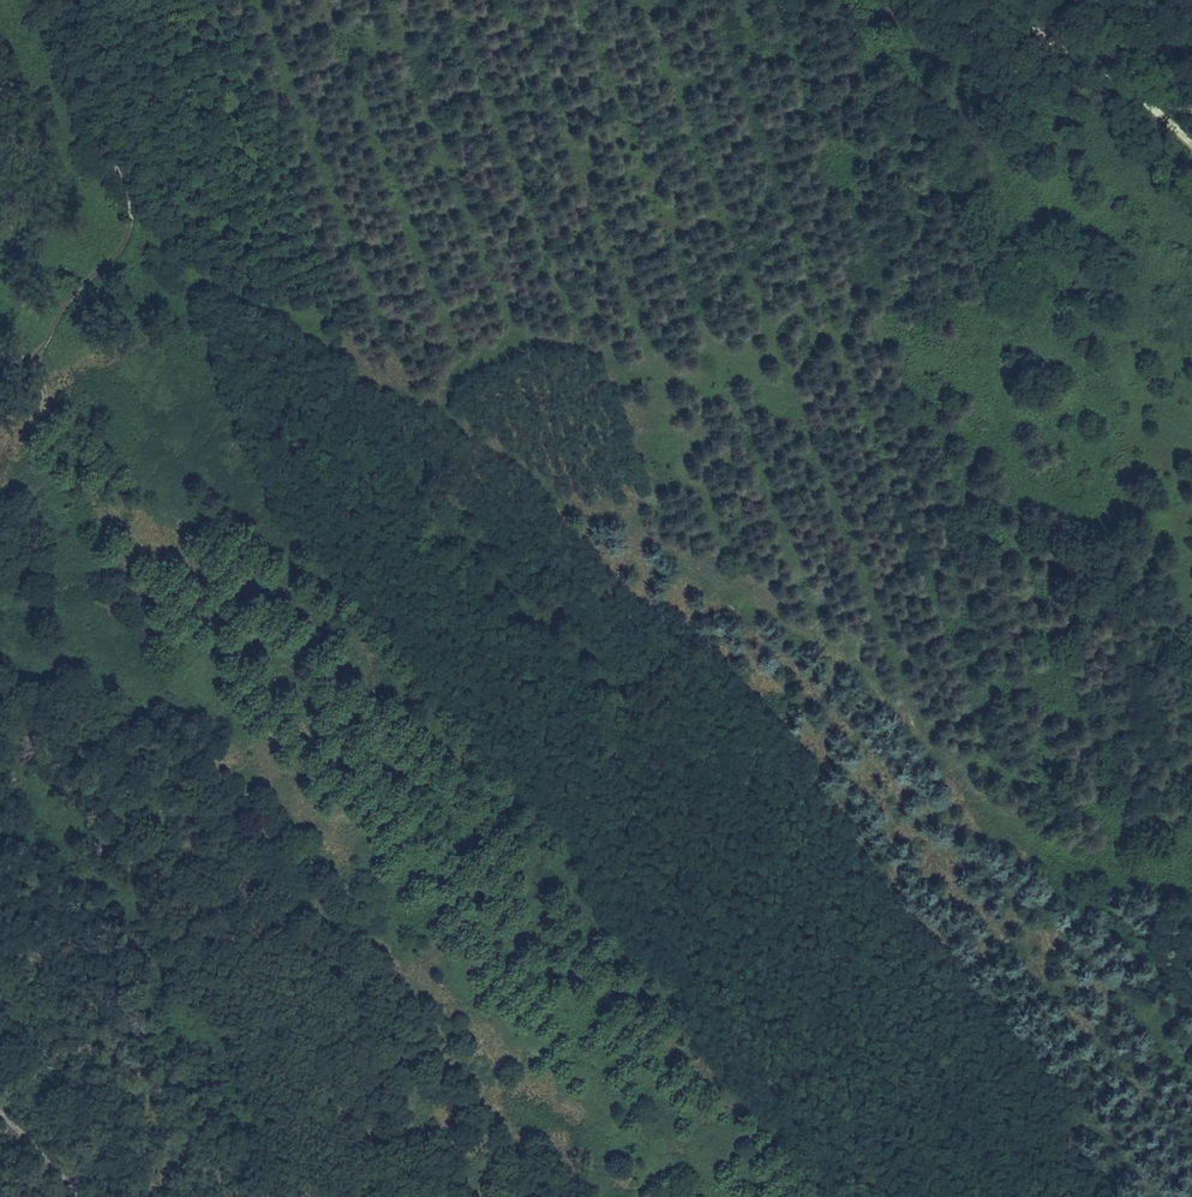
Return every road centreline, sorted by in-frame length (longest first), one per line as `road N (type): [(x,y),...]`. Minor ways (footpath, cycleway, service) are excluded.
road 1 (track): [(44,0),(137,217),(132,245),(88,276),(44,343),(20,360),(0,348)]
road 2 (track): [(1191,141),(1126,82),(989,0)]
road 3 (track): [(0,1108),(87,1196)]

